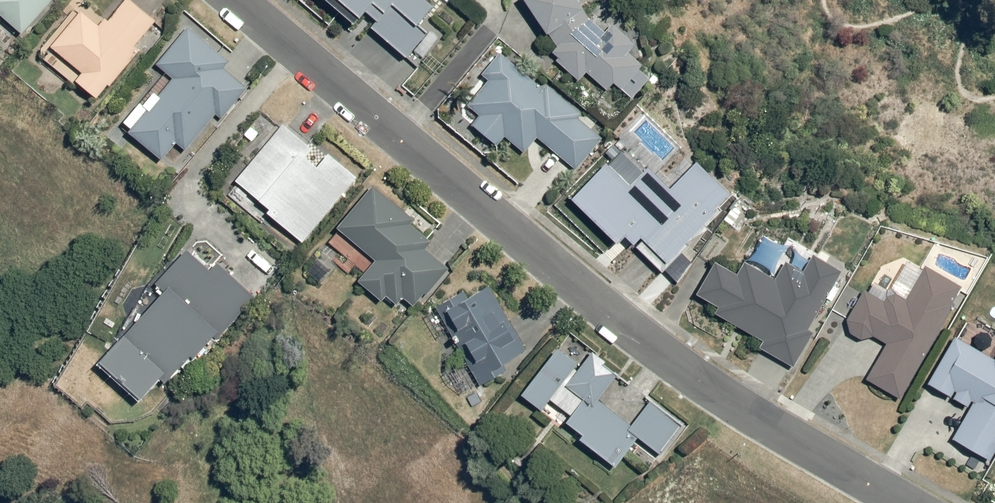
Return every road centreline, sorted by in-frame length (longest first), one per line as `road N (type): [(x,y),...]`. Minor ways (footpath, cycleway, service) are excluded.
road 1 (residential): [(238,0),(695,378),(902,502)]

